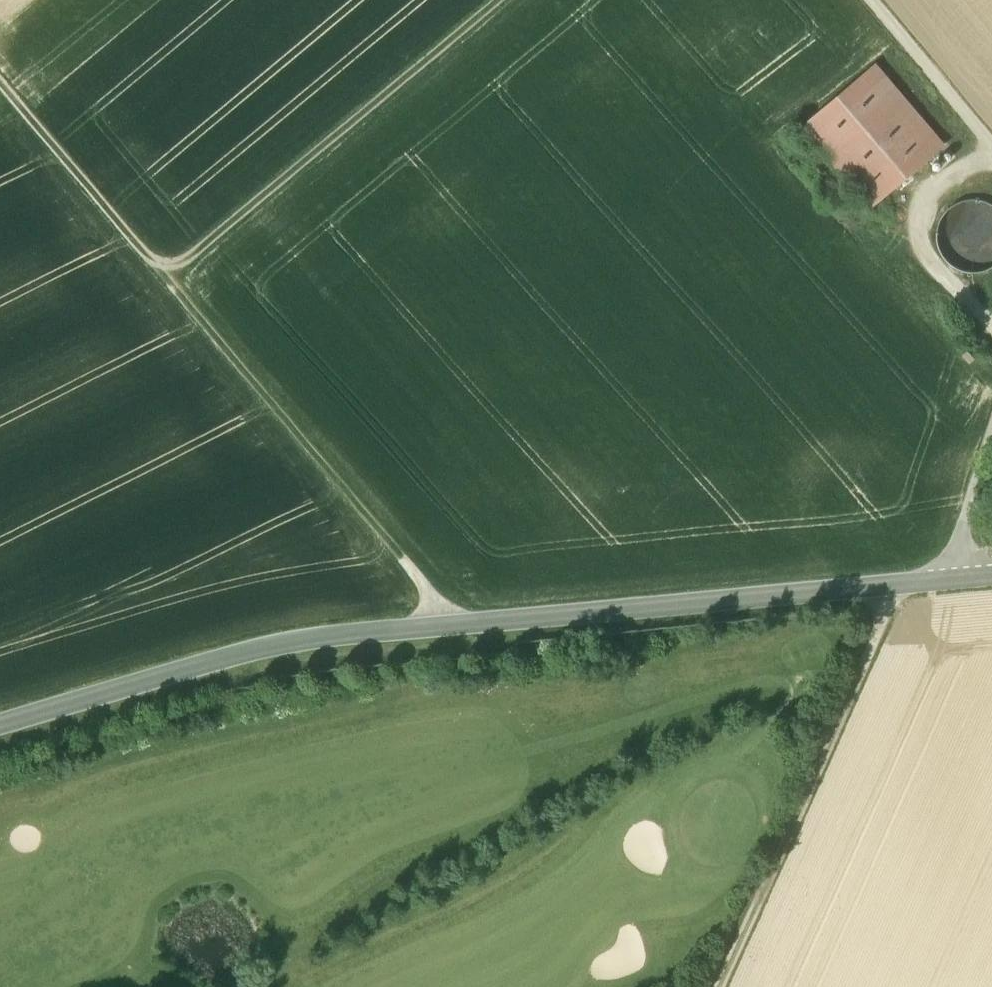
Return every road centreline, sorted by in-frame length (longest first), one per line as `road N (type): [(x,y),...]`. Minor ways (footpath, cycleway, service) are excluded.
road 1 (unclassified): [(0,724),(312,639),(991,576)]
road 2 (track): [(450,626),(0,78)]
road 3 (track): [(531,0),(178,293)]
road 4 (track): [(891,585),(877,635),(722,986)]
road 5 (track): [(991,162),(935,212),(929,234),(932,263),(991,330)]
road 6 (track): [(991,146),(871,0)]
road 7 (track): [(948,580),(991,431)]

